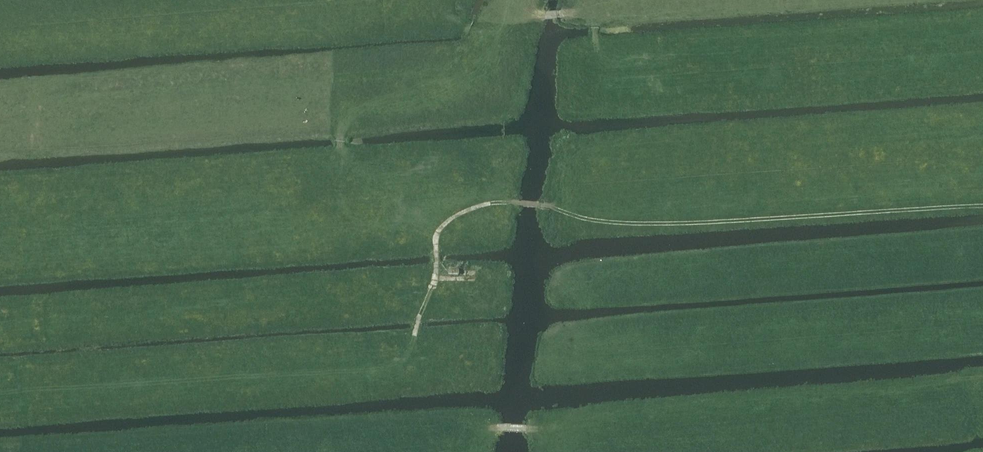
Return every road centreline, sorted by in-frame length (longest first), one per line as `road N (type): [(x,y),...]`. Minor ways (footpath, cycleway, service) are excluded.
road 1 (track): [(982,204),(665,224),(606,223),(507,203),(466,209),(444,222),(435,240),(340,156),(347,113),(436,81),(474,60),(507,26),(534,16),(755,0)]
road 2 (track): [(435,240),(432,288),(401,359)]

